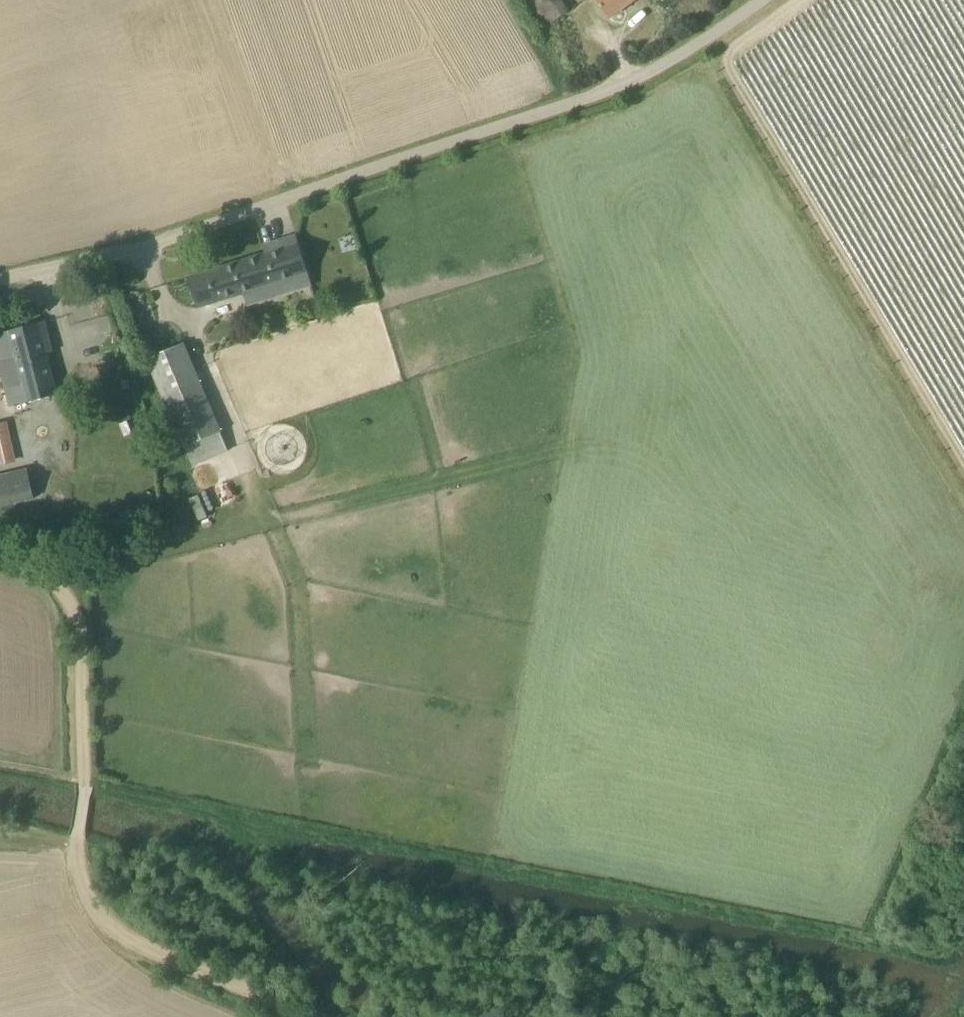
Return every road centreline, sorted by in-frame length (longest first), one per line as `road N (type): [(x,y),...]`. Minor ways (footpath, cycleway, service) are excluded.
road 1 (unclassified): [(0,280),(263,209),(631,87),(773,0)]
road 2 (track): [(0,558),(43,576),(72,606),(83,730),(74,845),(92,911),(124,940),(301,1016)]

